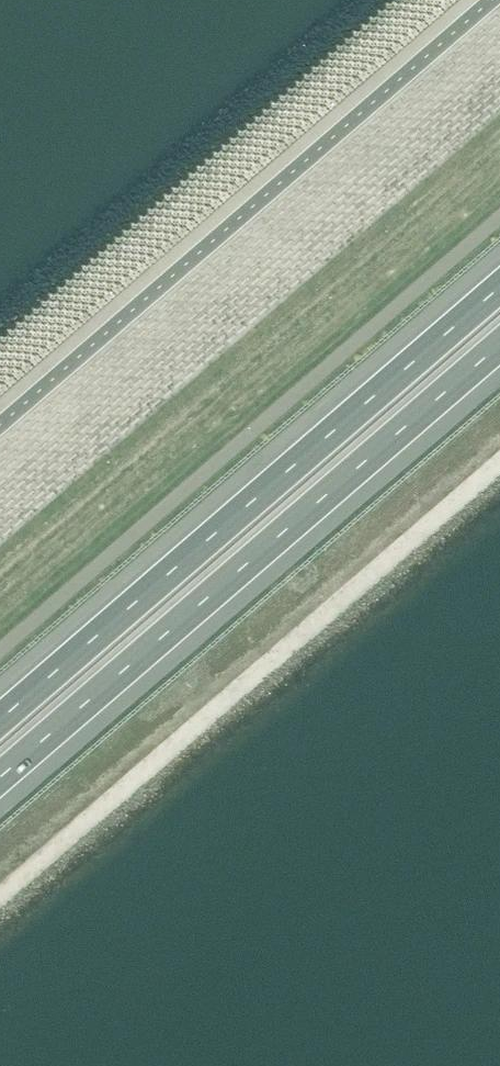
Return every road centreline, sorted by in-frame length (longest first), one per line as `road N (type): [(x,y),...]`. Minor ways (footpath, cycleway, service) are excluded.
road 1 (motorway): [(499,288),(0,721)]
road 2 (motorway): [(0,779),(499,346)]

